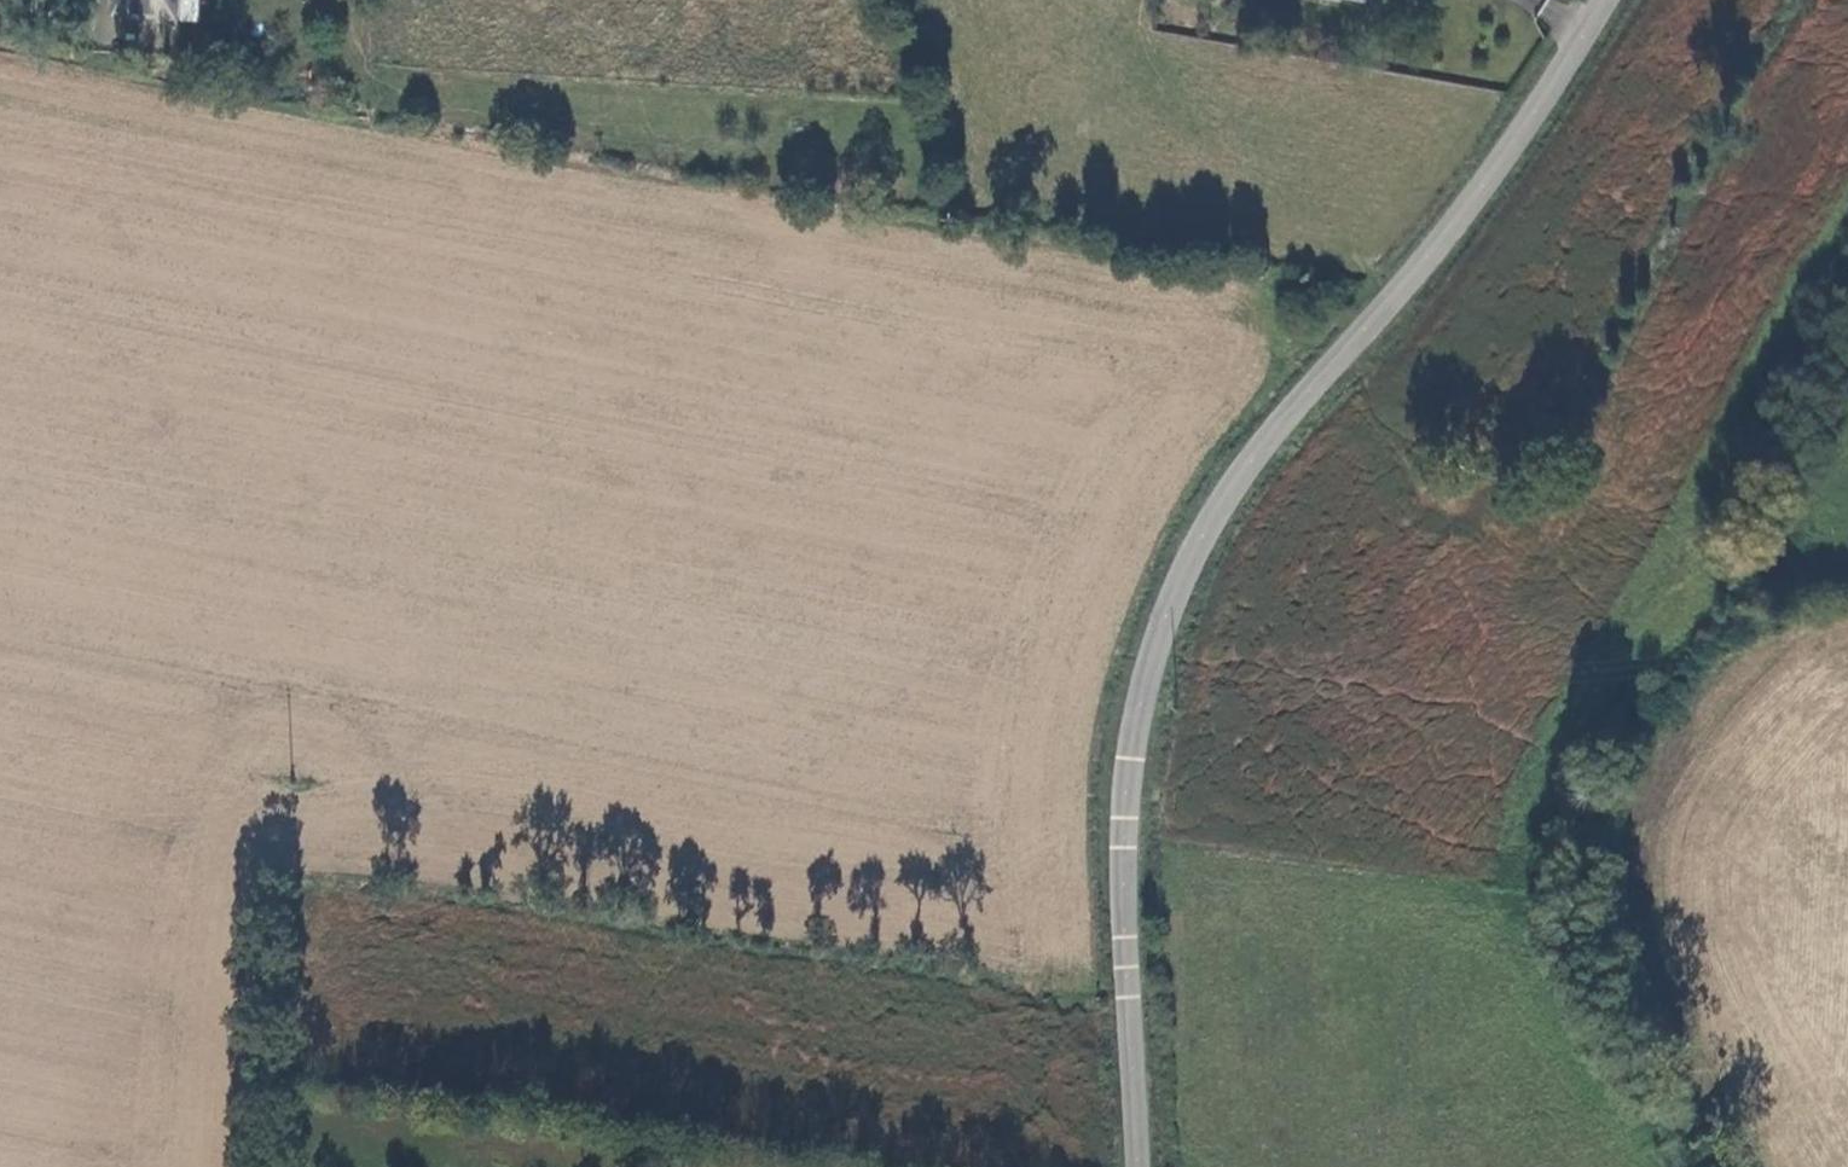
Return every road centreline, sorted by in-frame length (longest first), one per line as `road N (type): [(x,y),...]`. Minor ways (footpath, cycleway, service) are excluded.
road 1 (unclassified): [(1126,1166),(1117,830),(1166,585),(1566,85),(1611,0)]

